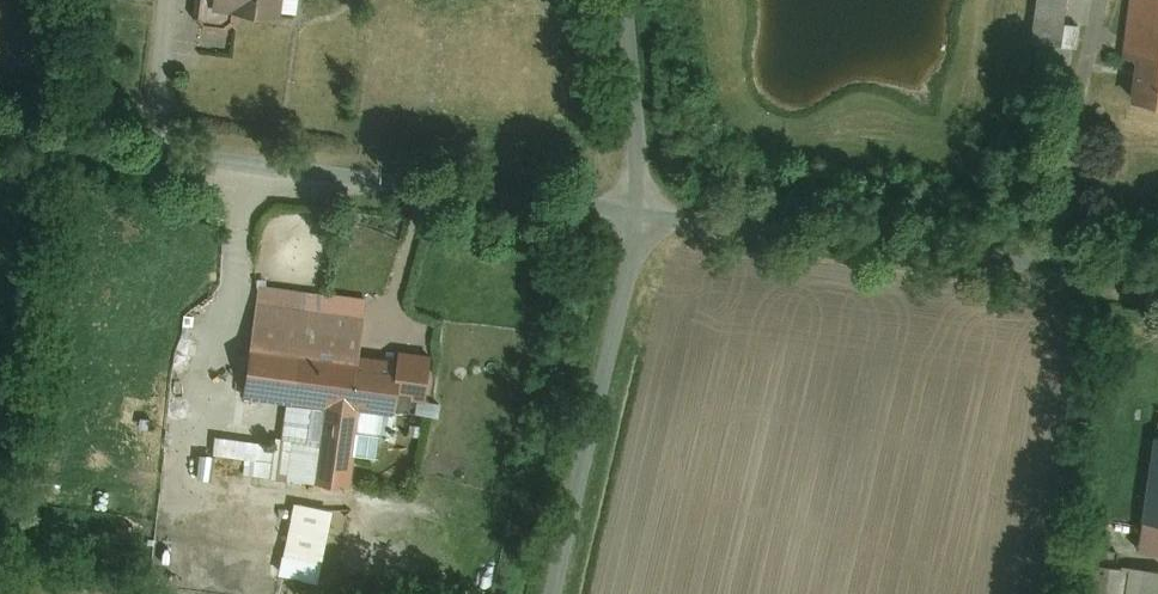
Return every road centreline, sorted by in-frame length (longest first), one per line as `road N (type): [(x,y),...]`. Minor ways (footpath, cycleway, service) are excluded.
road 1 (unclassified): [(634,212),(0,120)]
road 2 (unclassified): [(1157,282),(634,212)]
road 3 (unclassified): [(544,593),(634,212)]
road 4 (unclassified): [(634,212),(619,0)]

